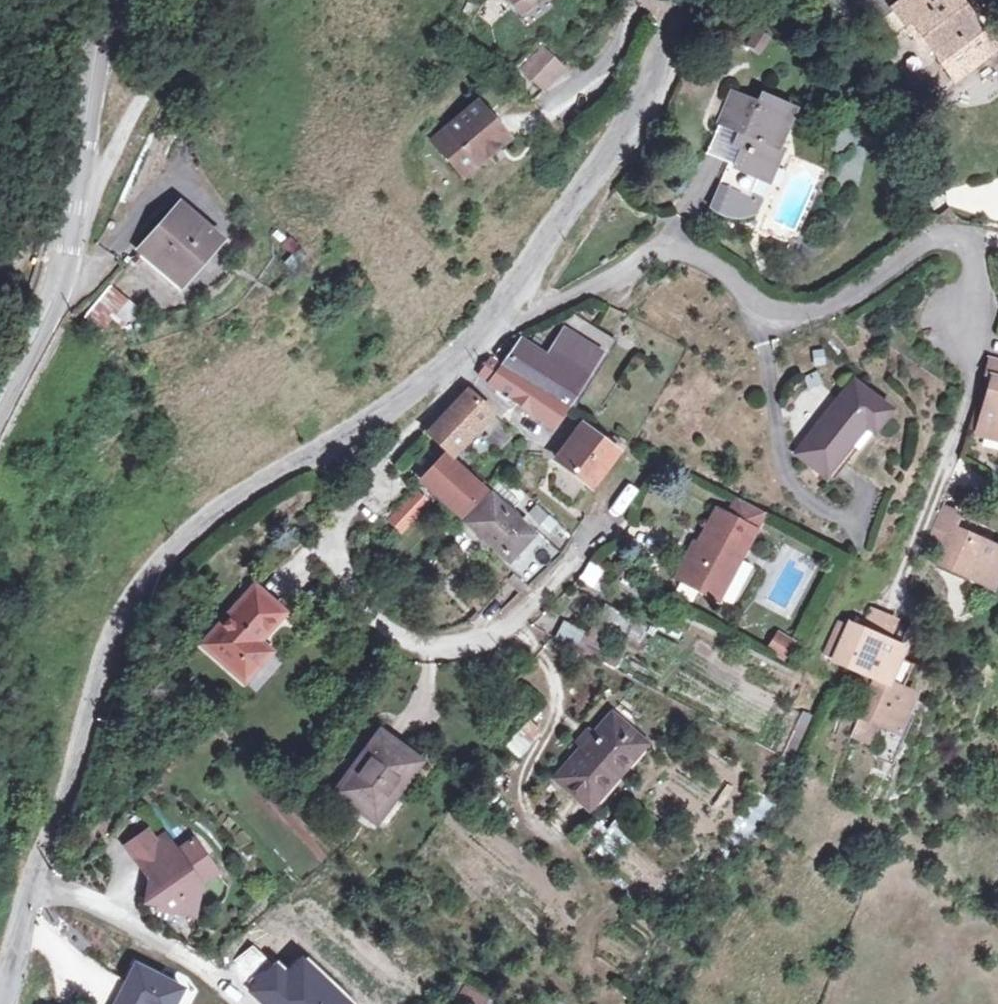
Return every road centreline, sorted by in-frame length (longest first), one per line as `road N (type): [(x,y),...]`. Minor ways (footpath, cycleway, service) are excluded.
road 1 (tertiary): [(0,1003),(101,659),(132,596),(190,531),(443,371)]
road 2 (residential): [(972,323),(971,262),(956,238),(942,236),(836,304),(798,312),(765,305),(696,254),(669,246),(489,332)]
road 3 (residential): [(591,532),(526,612),(460,645),(406,644),(363,607),(339,551),(344,528),(353,504),(441,391),(443,371)]
road 4 (secondary): [(0,399),(59,263),(100,0)]
road 5 (tertiary): [(489,332),(639,101),(671,0)]
road 6 (track): [(208,0),(136,104),(94,184),(74,182)]

